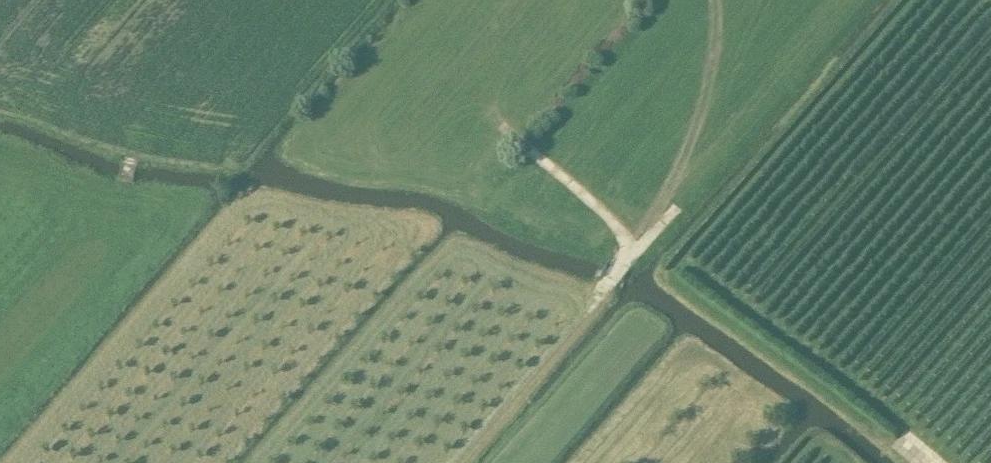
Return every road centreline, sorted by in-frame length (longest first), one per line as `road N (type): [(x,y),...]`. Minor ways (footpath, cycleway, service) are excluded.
road 1 (track): [(450,462),(640,246),(510,132)]

